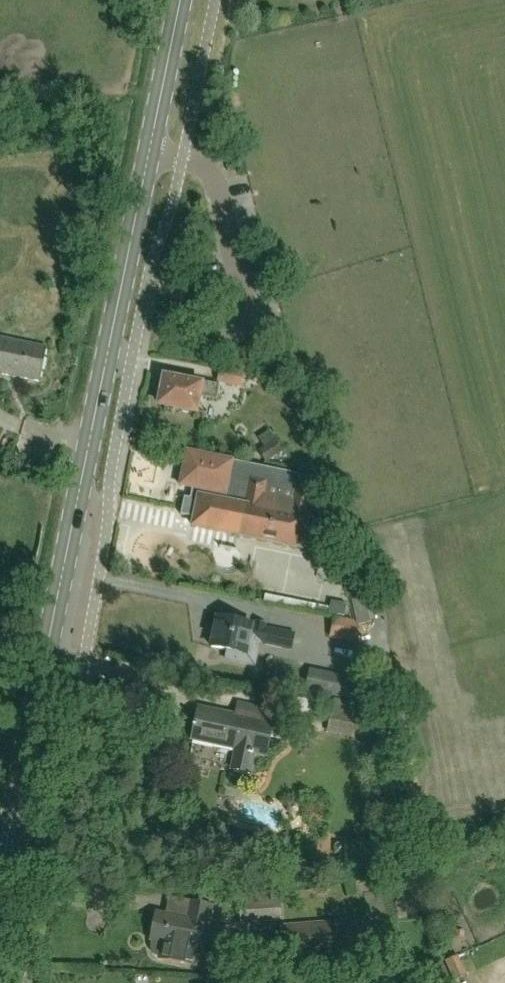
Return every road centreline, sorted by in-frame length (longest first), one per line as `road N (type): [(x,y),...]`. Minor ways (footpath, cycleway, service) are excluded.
road 1 (primary): [(0,877),(180,0)]

